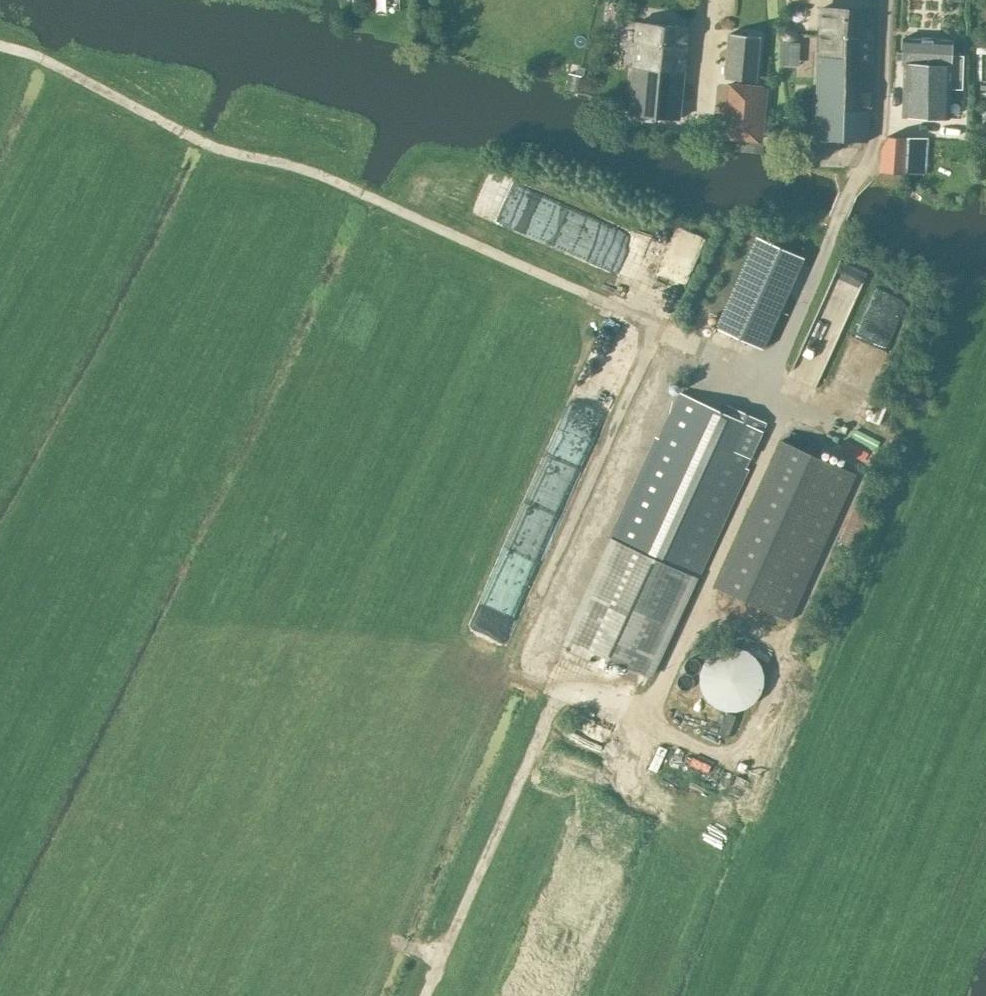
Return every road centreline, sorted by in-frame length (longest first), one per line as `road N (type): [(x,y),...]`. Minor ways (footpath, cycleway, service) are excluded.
road 1 (track): [(425,995),(560,693),(509,668),(660,331),(359,194),(276,160),(202,143),(32,53),(0,45)]

